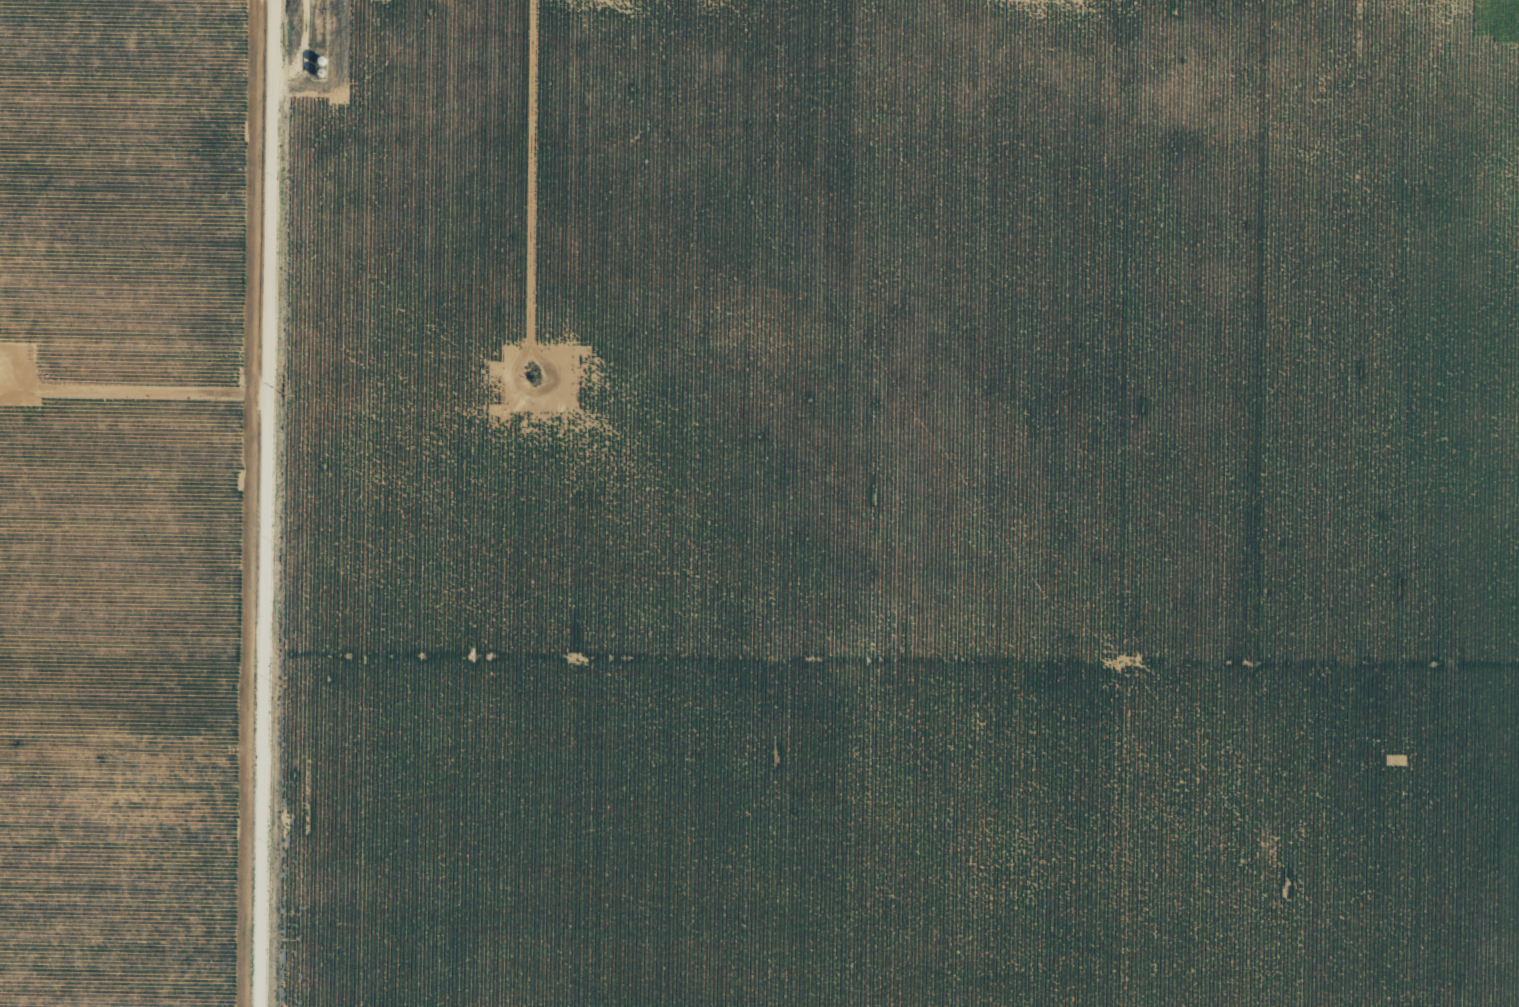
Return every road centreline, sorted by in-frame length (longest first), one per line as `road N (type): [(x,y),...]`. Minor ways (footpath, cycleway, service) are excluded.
road 1 (residential): [(272,1006),(282,0)]

